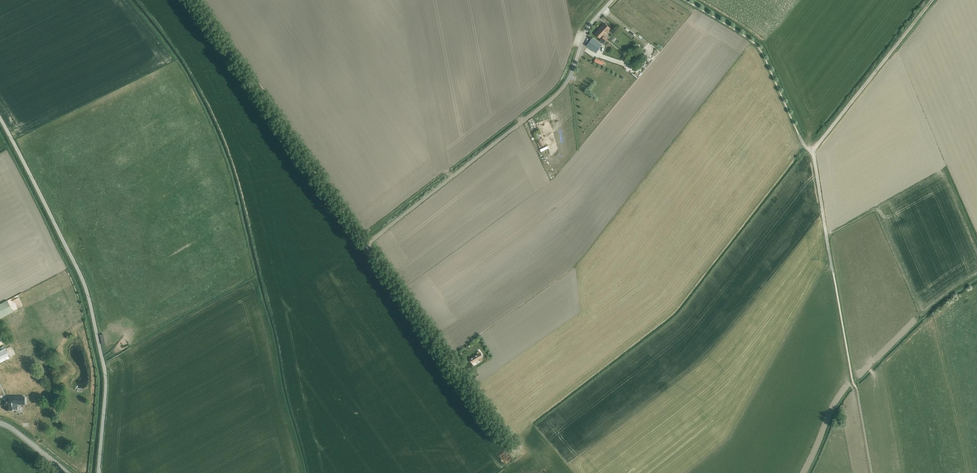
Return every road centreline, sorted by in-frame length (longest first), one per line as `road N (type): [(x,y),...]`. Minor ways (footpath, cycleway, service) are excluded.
road 1 (unclassified): [(99,472),(106,383),(91,304),(0,117)]
road 2 (track): [(195,0),(367,245)]
road 3 (track): [(367,245),(561,92)]
road 4 (track): [(505,444),(367,245)]
road 5 (track): [(810,151),(931,0)]

